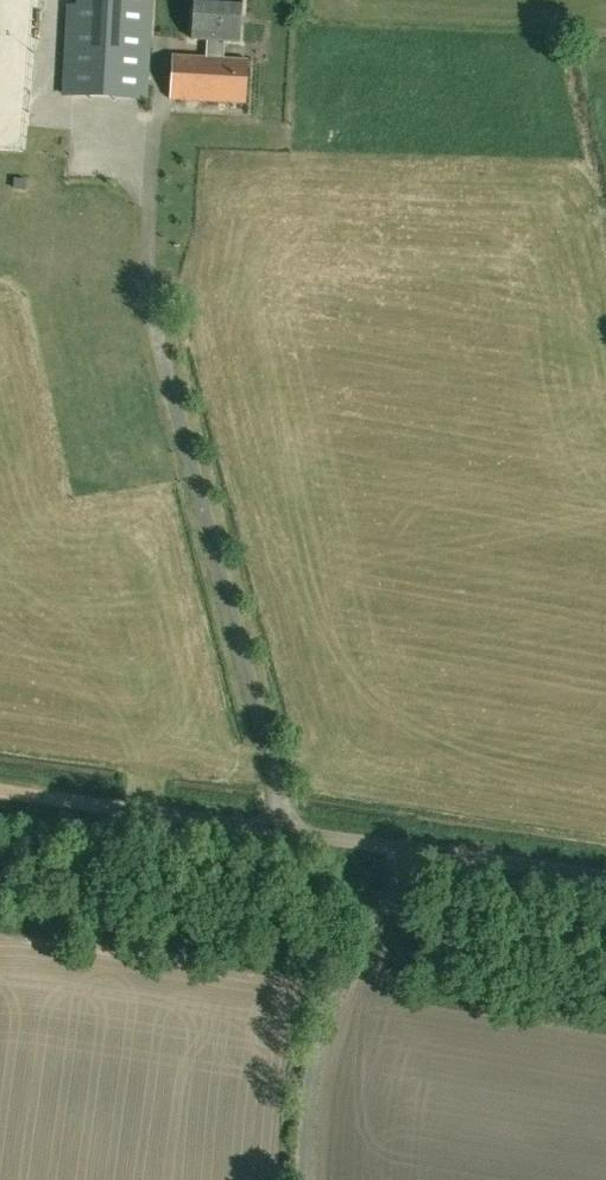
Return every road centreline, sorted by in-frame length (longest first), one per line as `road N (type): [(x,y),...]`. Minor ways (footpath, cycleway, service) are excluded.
road 1 (unclassified): [(314,834),(191,391)]
road 2 (unclassified): [(311,1179),(323,1082),(358,981),(424,848)]
road 3 (unclassified): [(314,834),(0,789)]
road 4 (unclassified): [(605,880),(424,848)]

